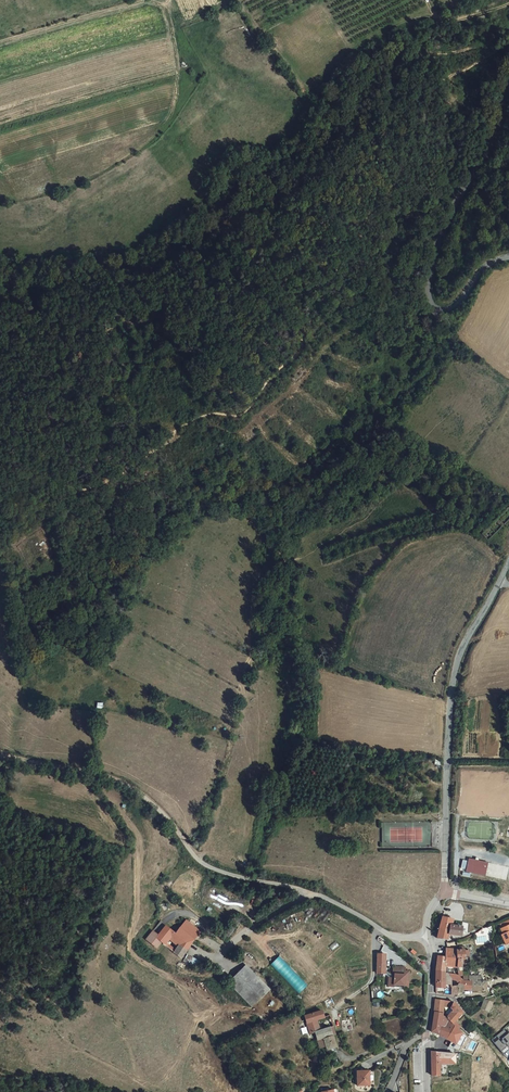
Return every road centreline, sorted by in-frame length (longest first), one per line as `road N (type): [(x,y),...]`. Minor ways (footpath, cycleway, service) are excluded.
road 1 (unclassified): [(392,937),(327,900),(213,870),(141,793),(89,771)]
road 2 (unclassified): [(508,259),(484,268),(453,308),(441,312),(431,303),(434,249),(491,137),(508,80)]
road 3 (unclassified): [(444,891),(456,667),(508,563)]
road 4 (track): [(0,42),(168,0)]

